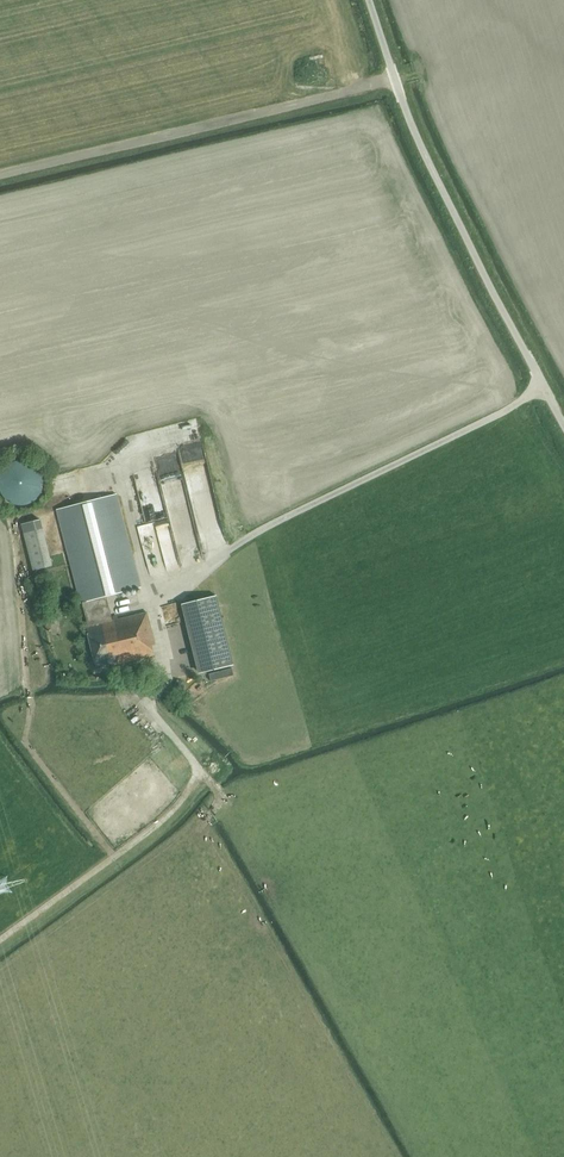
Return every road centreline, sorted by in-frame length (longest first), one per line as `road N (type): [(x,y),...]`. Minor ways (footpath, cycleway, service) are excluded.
road 1 (track): [(0,176),(395,77)]
road 2 (track): [(48,513),(13,522),(31,700),(25,738),(114,857)]
road 3 (track): [(0,940),(173,811),(200,772)]

